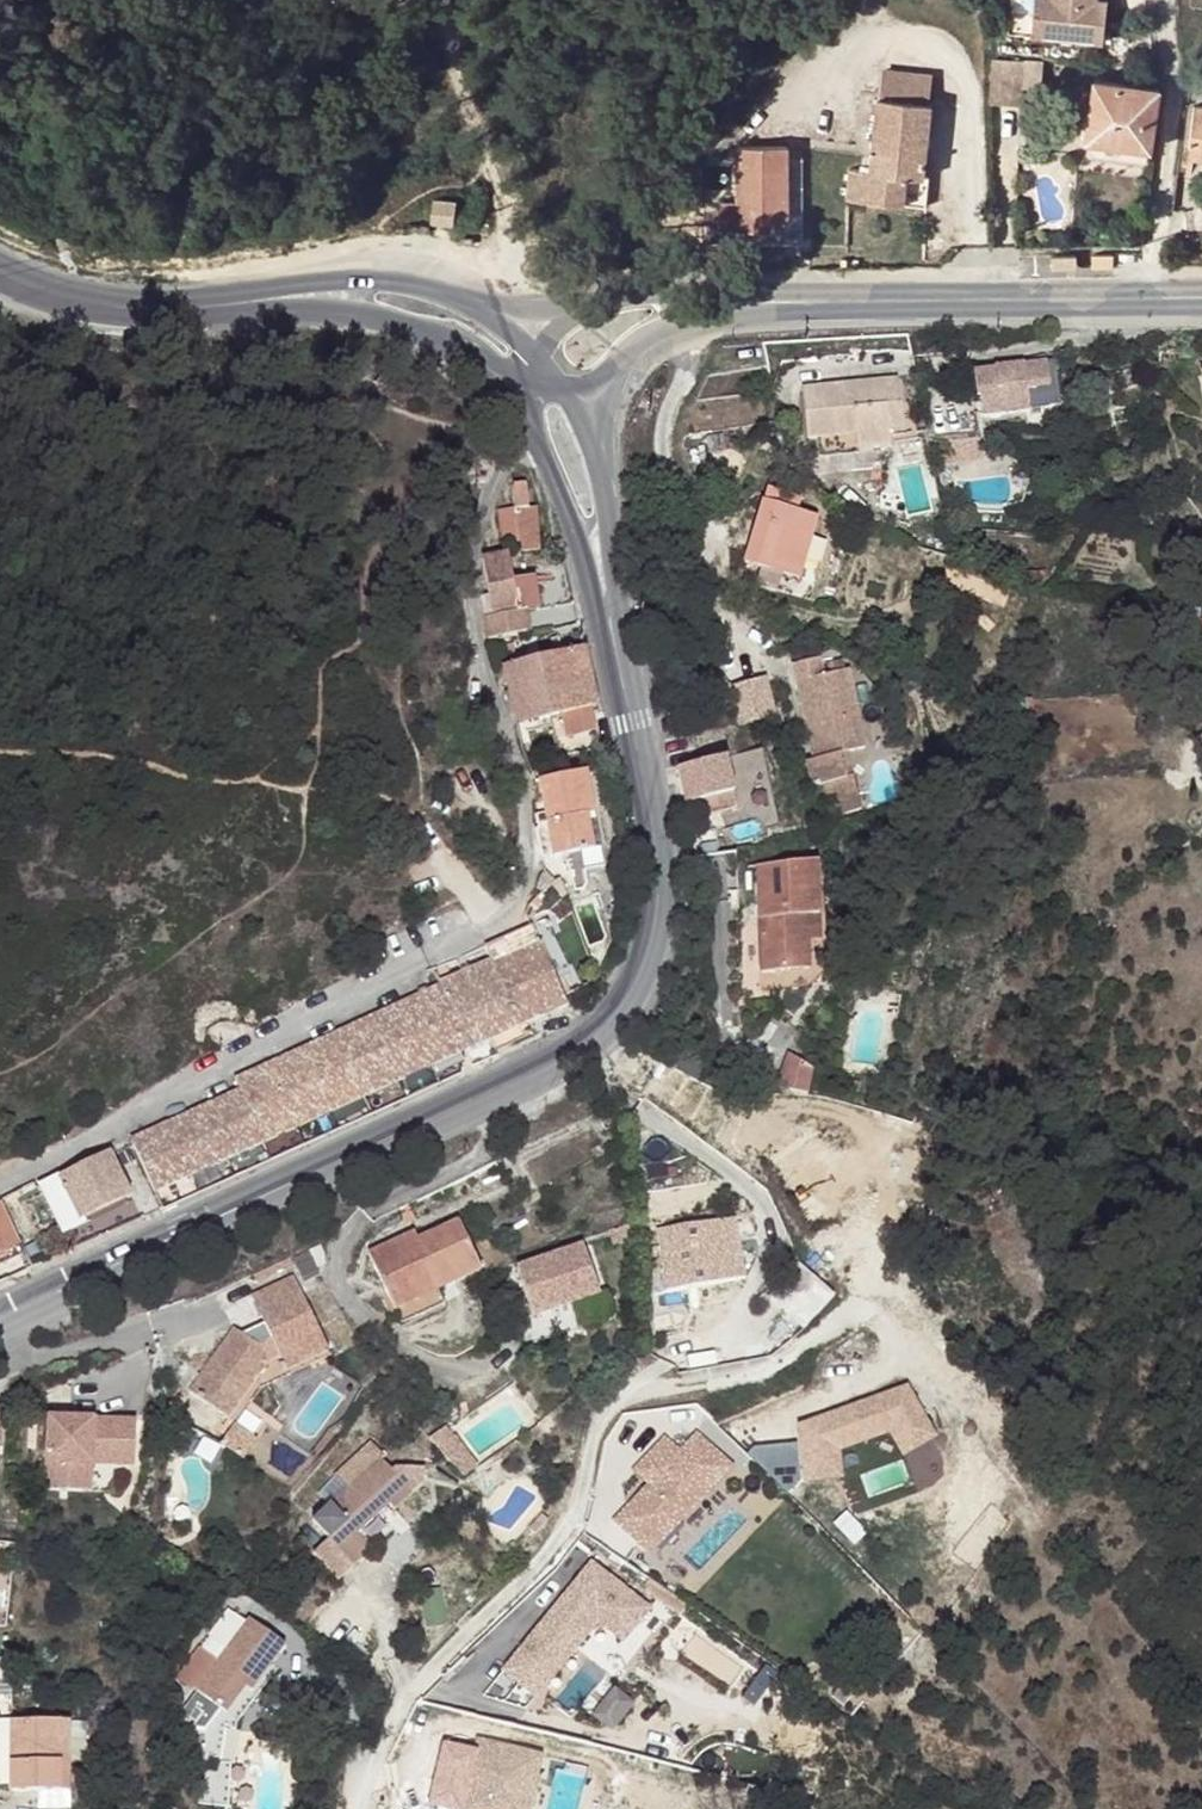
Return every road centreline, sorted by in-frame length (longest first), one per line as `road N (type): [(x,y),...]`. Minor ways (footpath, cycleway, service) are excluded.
road 1 (secondary): [(0,1324),(183,1237),(396,1153),(582,1063),(622,1011),(652,946),(667,851),(608,600)]
road 2 (residential): [(360,1808),(384,1734),(421,1678),(521,1583),(566,1525),(600,1412),(734,1319),(760,1265),(769,1219),(729,1179),(643,1119)]
road 3 (unclassified): [(489,917),(396,978),(0,1183)]
road 4 (unclassified): [(522,423),(471,542),(465,606),(510,765),(521,850),(516,900),(489,917)]
road 5 (secondary): [(672,309),(1152,302)]
road 6 (track): [(452,0),(471,100),(500,175),(505,245),(462,283),(459,298)]
road 7 (residential): [(1153,0),(1176,108),(1152,302)]
road 8 (secondary): [(0,262),(90,297),(246,301)]
road 9 (secondary): [(485,316),(407,281),(364,277),(246,301)]
road 10 (secondary): [(608,600),(603,506),(588,443),(565,396)]
road 11 (secondary): [(522,423),(608,600)]
road 12 (secondary): [(246,301),(350,313),(413,331)]
road 13 (secondary): [(413,331),(498,388),(522,423)]
road 14 (secondary): [(565,396),(672,309)]
road 15 (secondary): [(413,331),(463,335),(525,378)]

